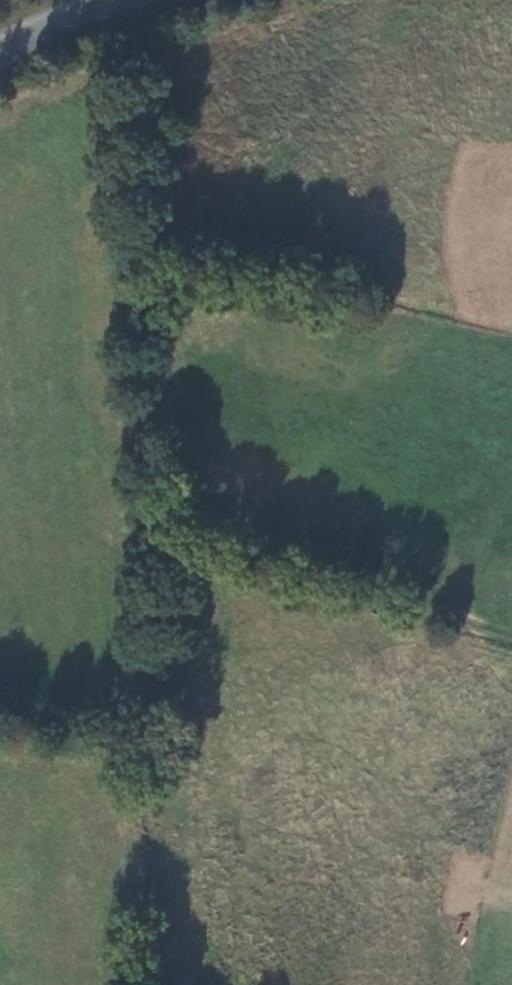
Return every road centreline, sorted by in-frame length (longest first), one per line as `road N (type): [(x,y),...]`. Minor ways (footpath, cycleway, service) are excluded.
road 1 (tertiary): [(119,0),(0,50)]

